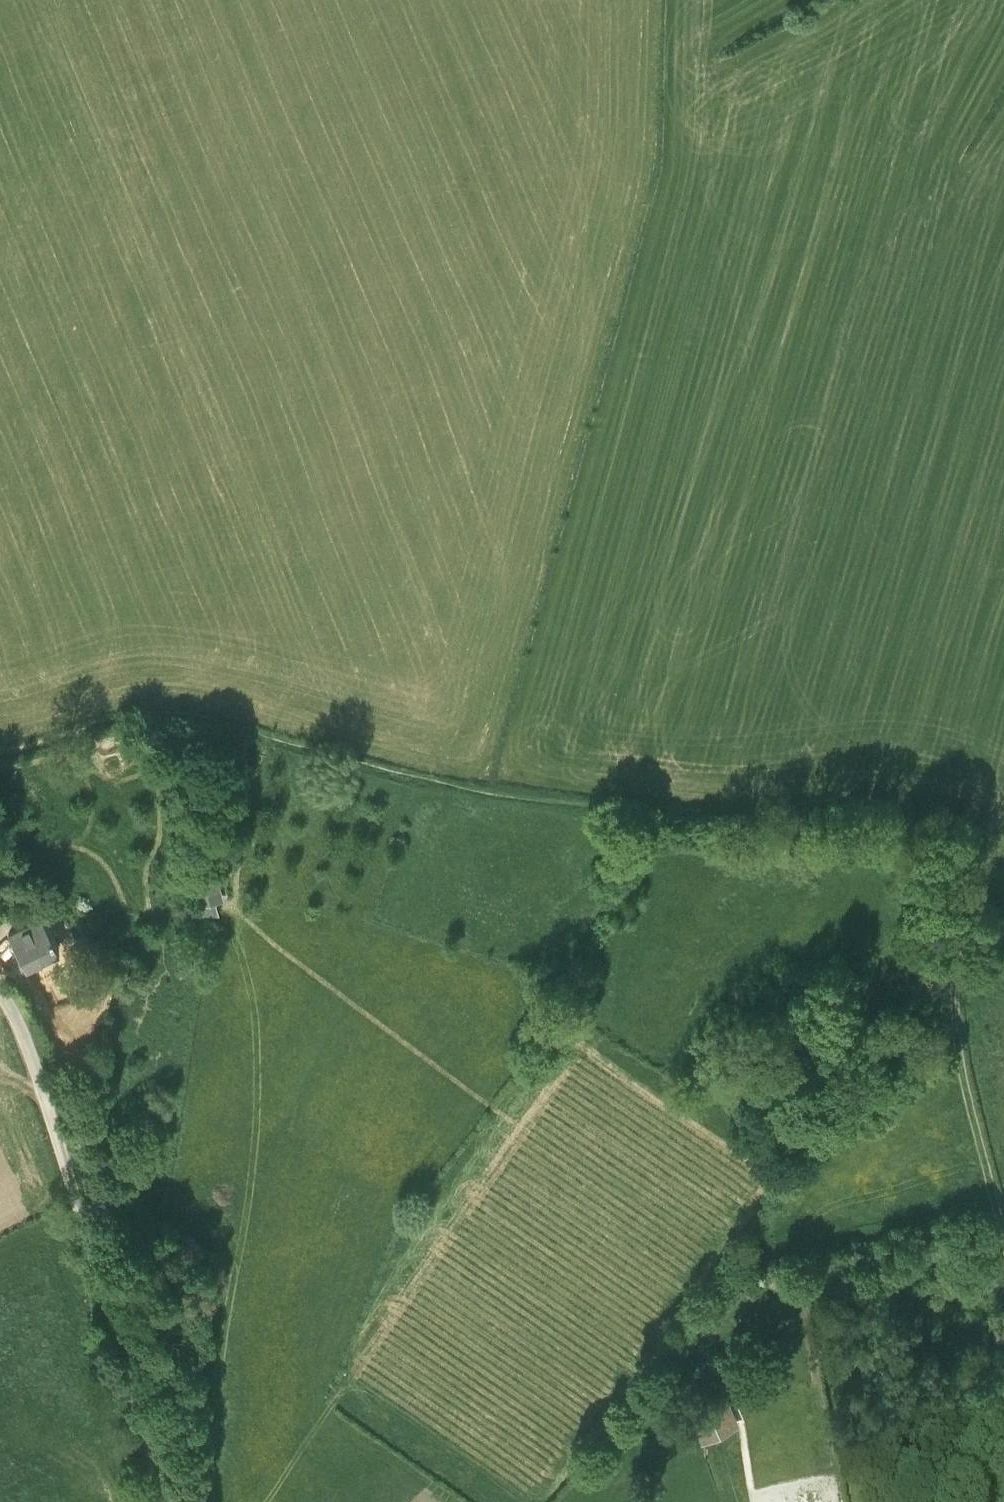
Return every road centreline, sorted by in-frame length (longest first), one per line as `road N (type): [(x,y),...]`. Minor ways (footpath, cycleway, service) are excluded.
road 1 (unclassified): [(155,1501),(118,1339),(33,1063),(0,993)]
road 2 (track): [(1003,1238),(962,1064)]

